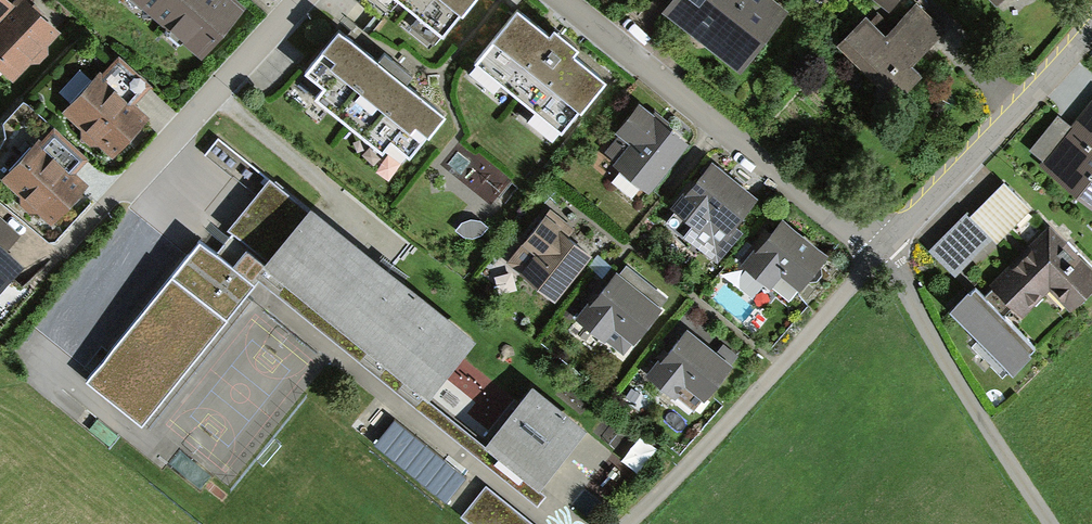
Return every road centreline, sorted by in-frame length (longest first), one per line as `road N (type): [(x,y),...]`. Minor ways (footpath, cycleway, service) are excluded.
road 1 (residential): [(565,0),(879,252),(1091,20)]
road 2 (track): [(627,523),(879,252),(896,267),(1052,523)]
road 3 (residential): [(301,0),(105,203)]

